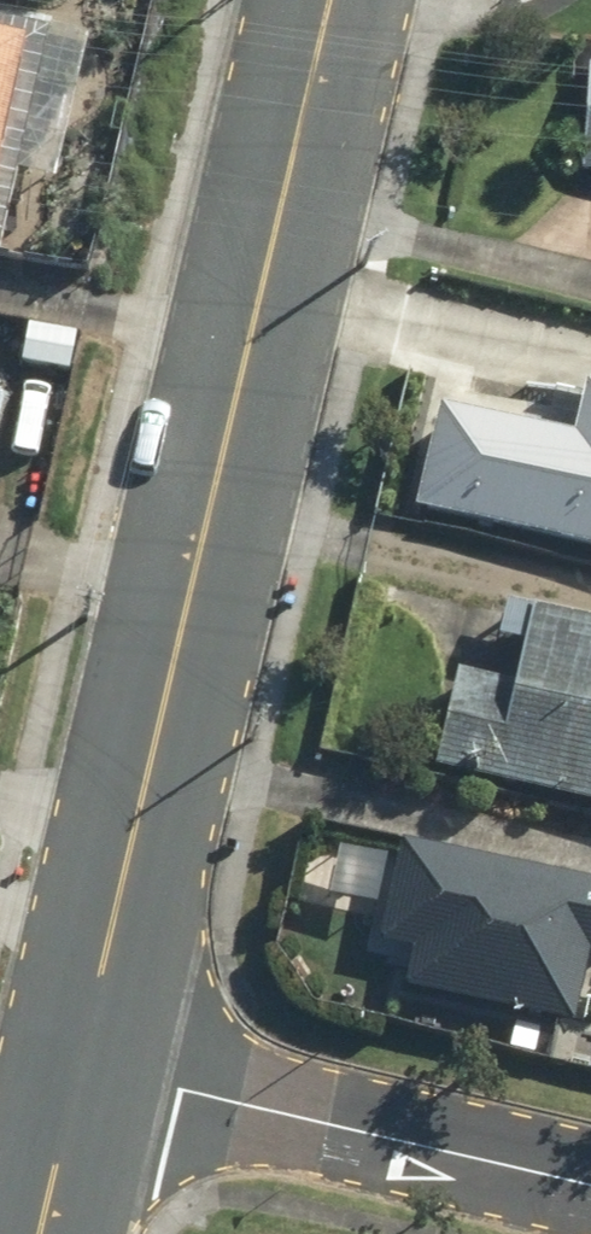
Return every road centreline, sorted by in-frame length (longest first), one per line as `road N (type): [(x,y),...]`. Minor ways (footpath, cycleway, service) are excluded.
road 1 (tertiary): [(332,0),(80,1065)]
road 2 (residential): [(590,1189),(80,1065)]
road 3 (tertiary): [(80,1065),(39,1233)]

